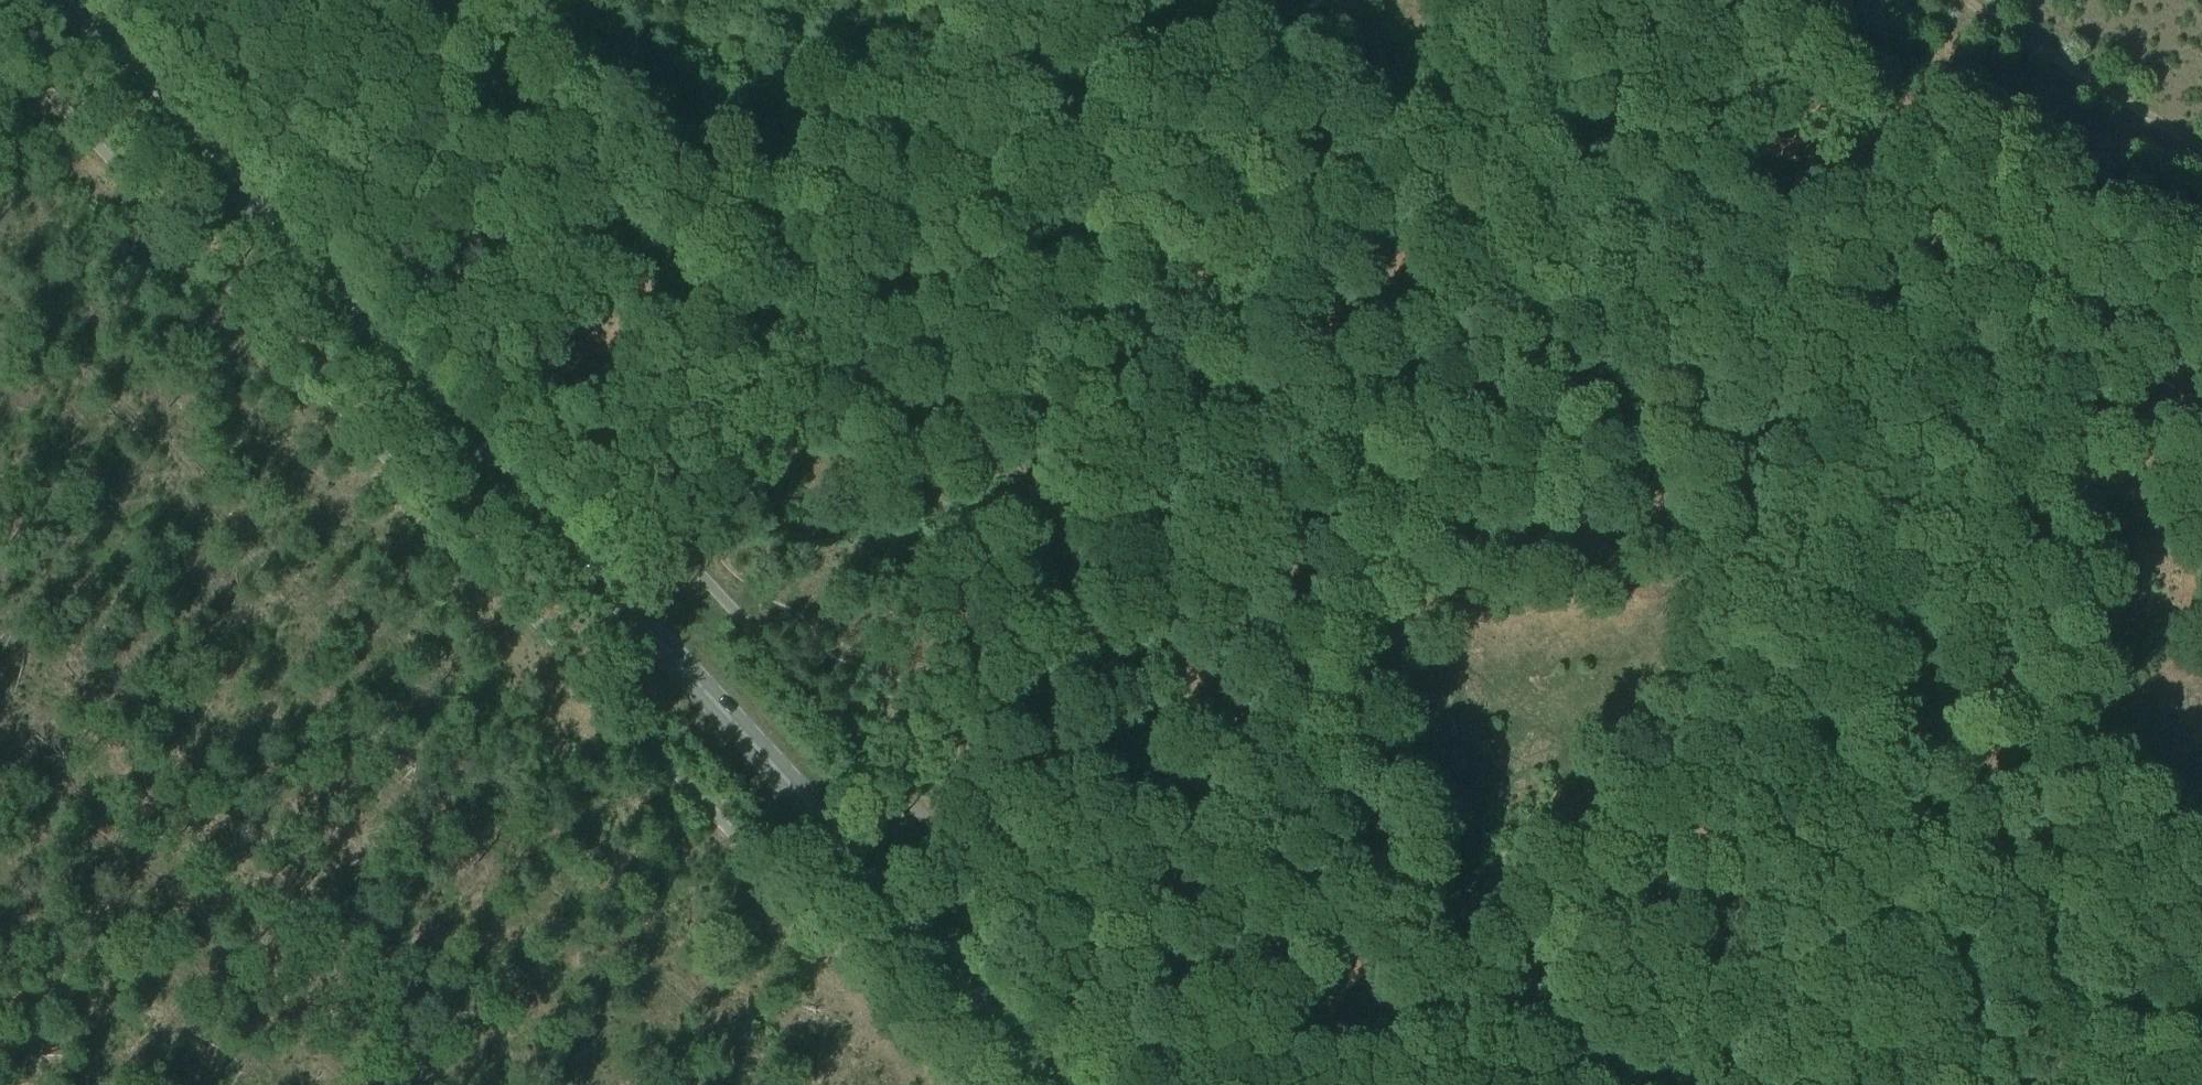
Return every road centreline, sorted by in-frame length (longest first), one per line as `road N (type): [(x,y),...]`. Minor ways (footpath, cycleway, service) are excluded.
road 1 (primary): [(1067,1084),(113,48)]
road 2 (track): [(1961,0),(2201,145)]

